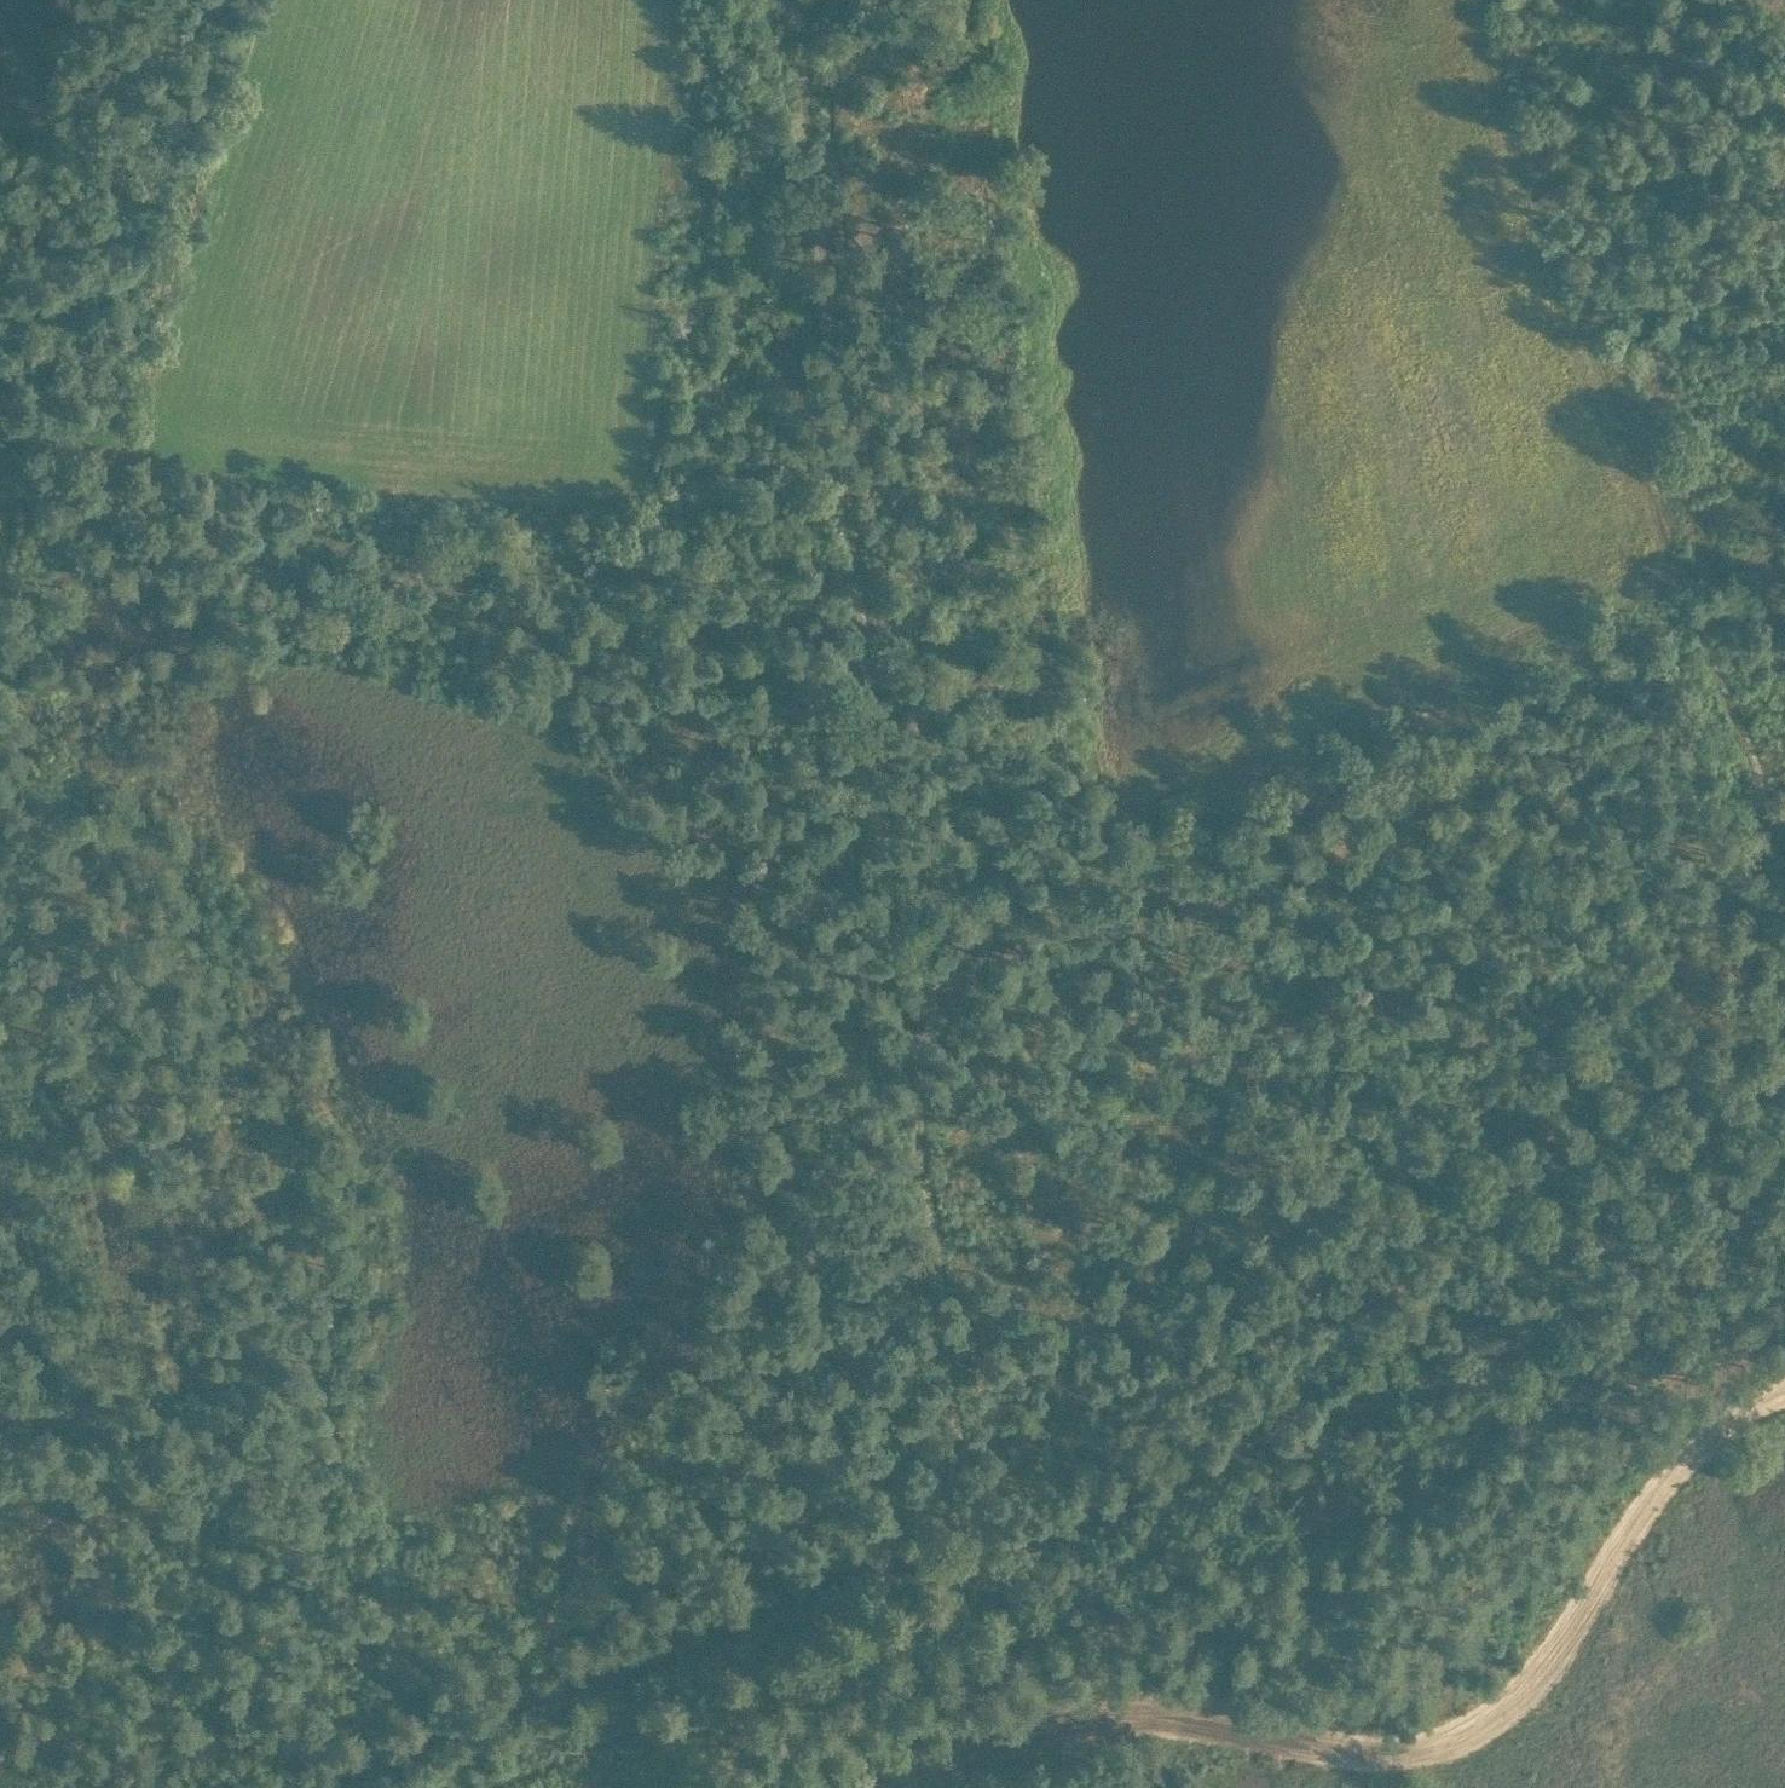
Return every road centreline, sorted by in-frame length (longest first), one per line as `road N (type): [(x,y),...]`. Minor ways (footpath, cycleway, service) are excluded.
road 1 (track): [(793,0),(946,1363),(985,1536),(826,1581),(290,1787)]
road 2 (track): [(880,1787),(928,1761),(1067,1712),(1171,1708),(1318,1745),(1407,1755),(1510,1712),(1678,1479),(1784,1386)]
road 3 (track): [(1459,0),(1784,808)]
road 4 (track): [(1052,1717),(1008,1545),(985,1536)]

